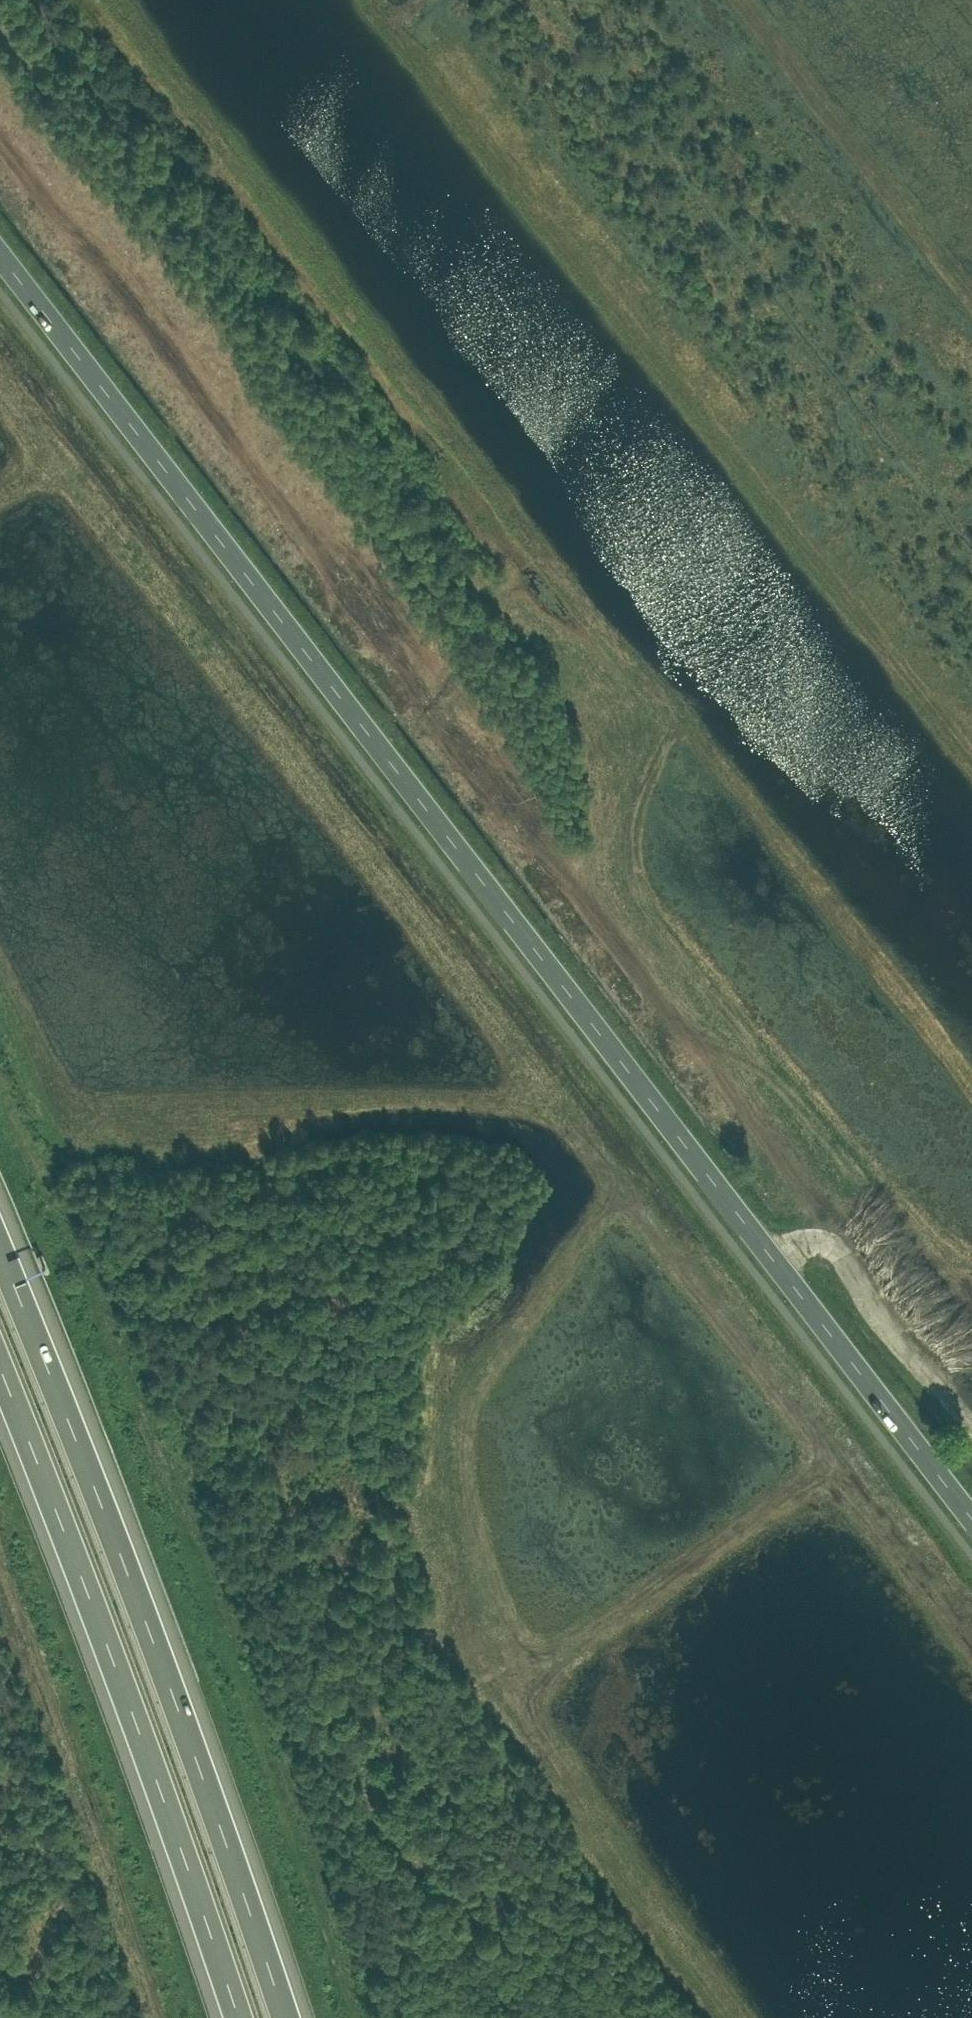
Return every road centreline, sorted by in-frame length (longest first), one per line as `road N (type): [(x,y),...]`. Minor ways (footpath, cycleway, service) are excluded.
road 1 (tertiary): [(971,1518),(0,256)]
road 2 (motorway): [(284,2017),(148,1624),(0,1252)]
road 3 (motorway): [(0,1367),(240,2017)]

